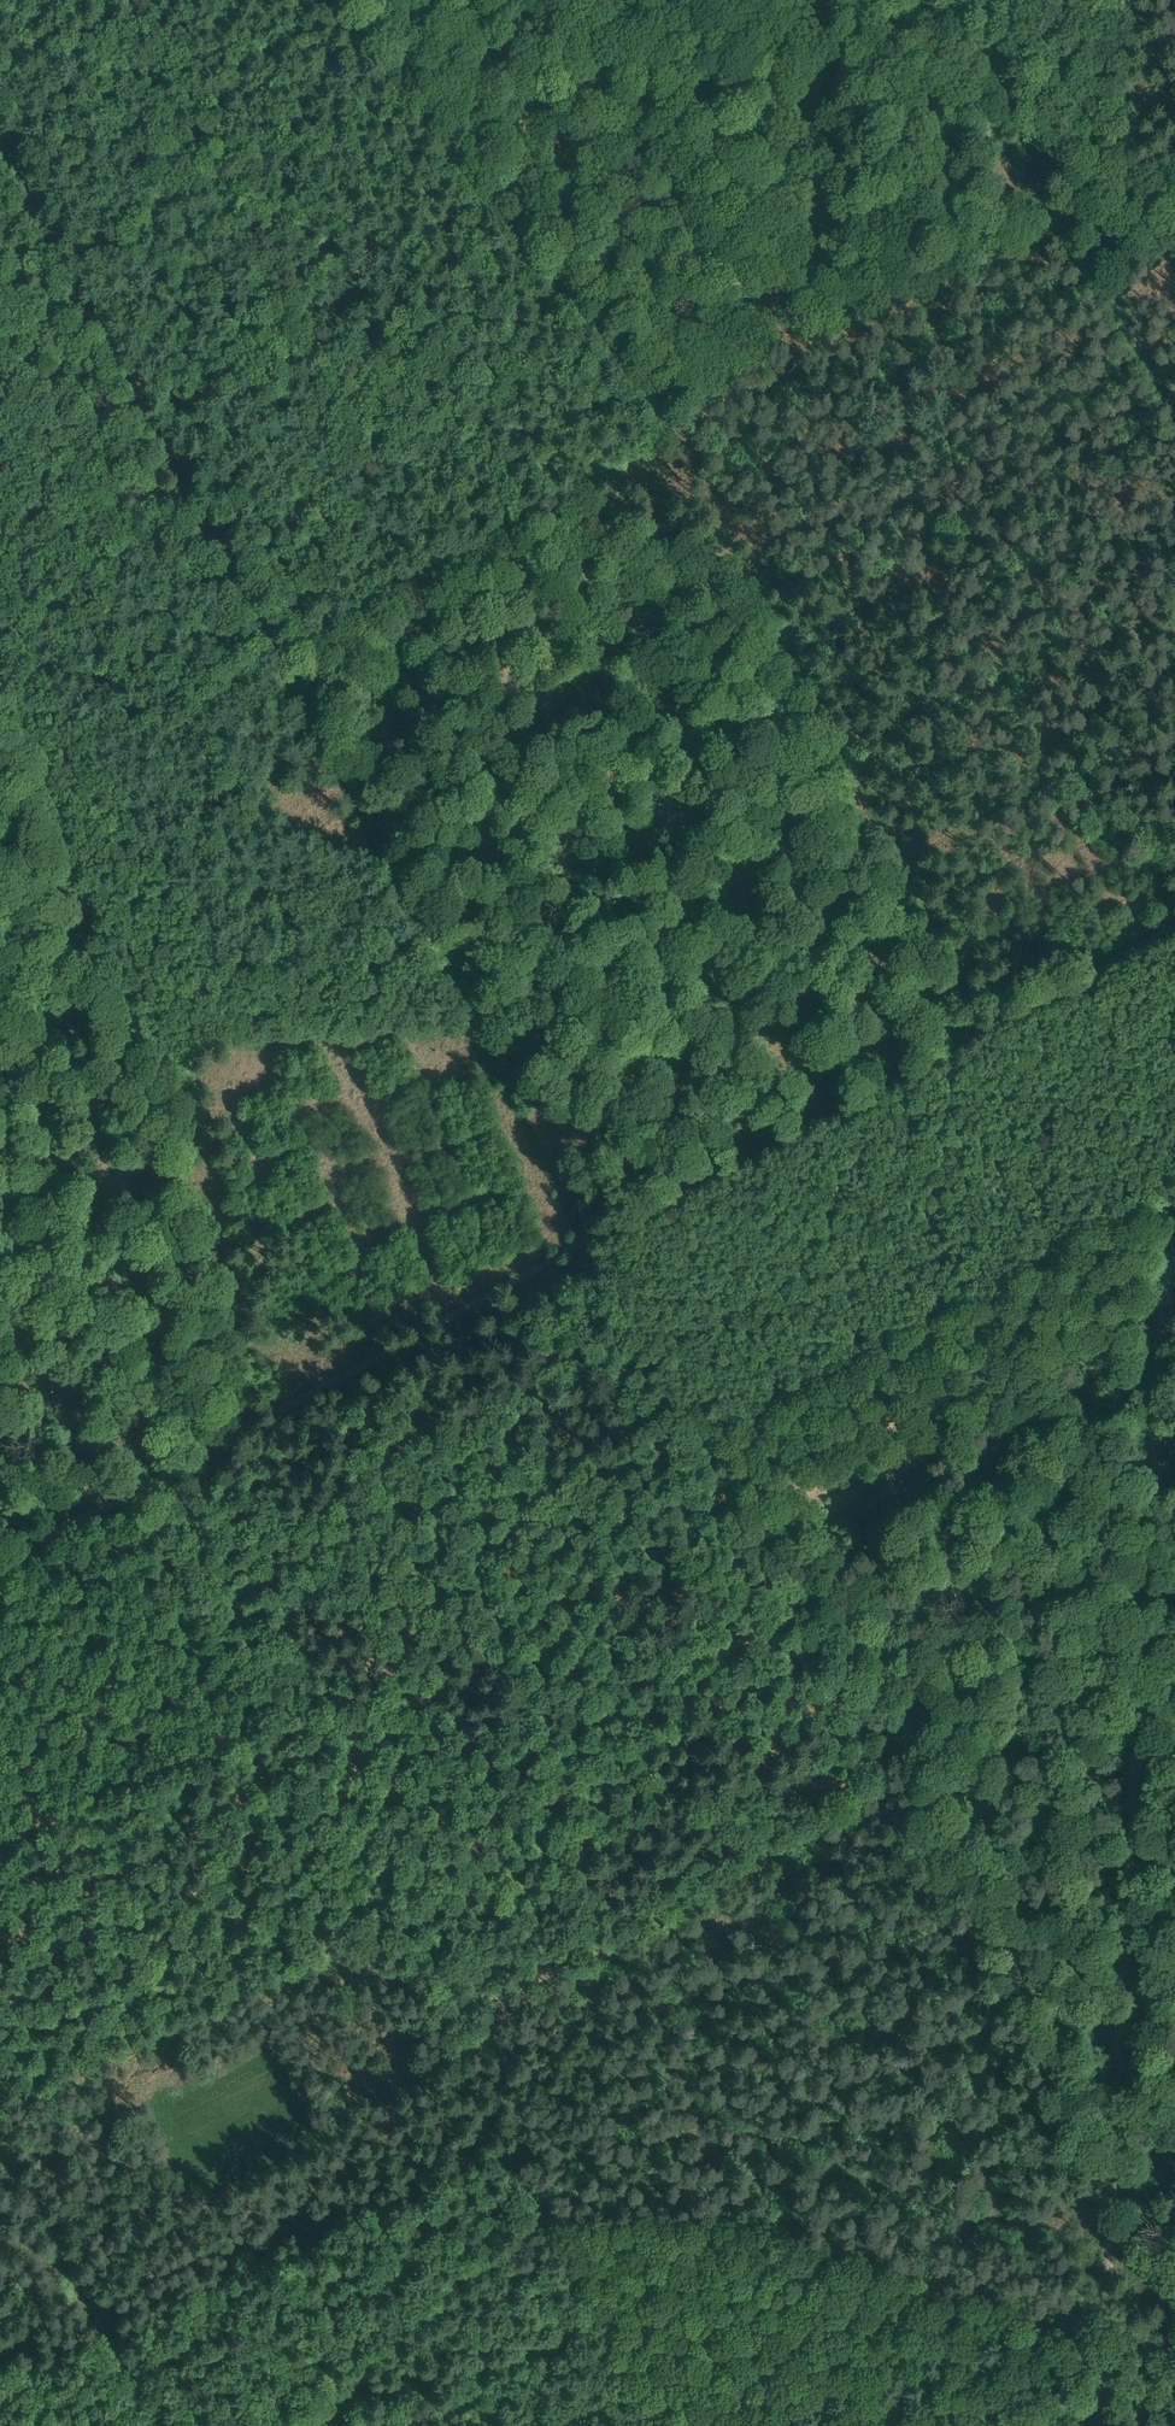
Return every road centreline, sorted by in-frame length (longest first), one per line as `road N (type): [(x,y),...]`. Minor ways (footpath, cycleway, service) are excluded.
road 1 (track): [(0,1560),(1174,926)]
road 2 (track): [(0,143),(589,1238)]
road 3 (track): [(1174,1260),(1166,1283),(1104,2356)]
road 4 (track): [(954,0),(1174,409)]
road 5 (track): [(0,2133),(157,2425)]
road 6 (track): [(50,2225),(175,2163)]
road 7 (track): [(987,2425),(1104,2356)]

